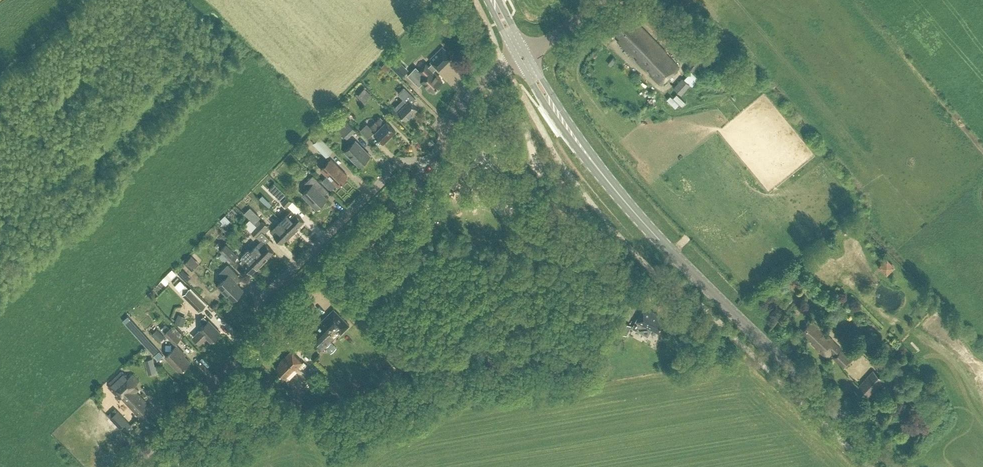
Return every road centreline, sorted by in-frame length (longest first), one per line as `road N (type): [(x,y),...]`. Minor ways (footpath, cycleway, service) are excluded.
road 1 (primary): [(894,466),(683,263),(593,161)]
road 2 (residential): [(265,335),(258,312),(267,292),(400,162),(427,169)]
road 3 (tertiary): [(265,335),(427,169)]
road 4 (tertiary): [(131,466),(265,335)]
road 5 (tertiary): [(427,169),(464,94),(517,57)]
road 6 (primary): [(517,57),(593,161)]
road 7 (primary): [(593,161),(526,51)]

